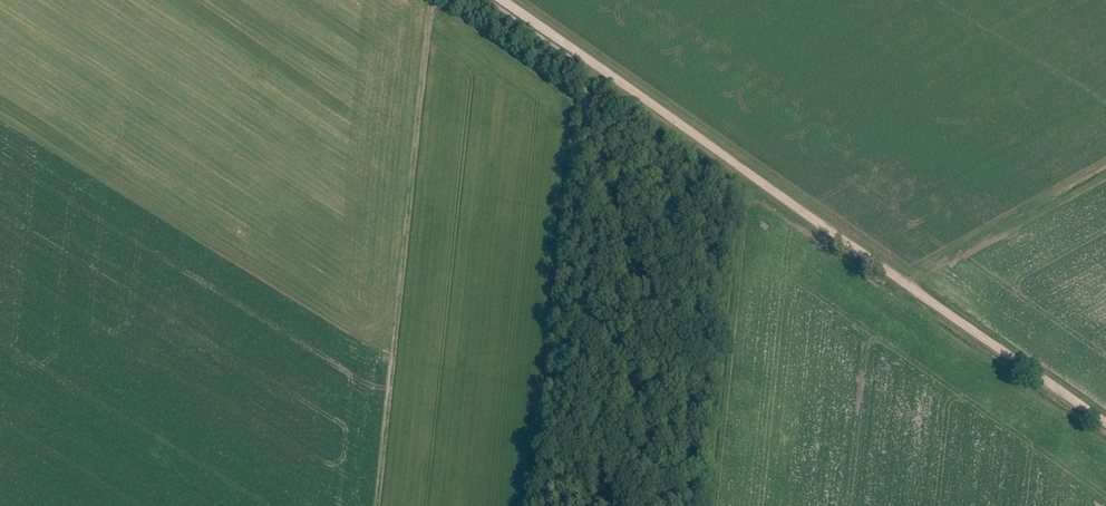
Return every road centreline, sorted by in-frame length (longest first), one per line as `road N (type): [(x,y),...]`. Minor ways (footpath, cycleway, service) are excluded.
road 1 (track): [(577,58),(1105,429)]

